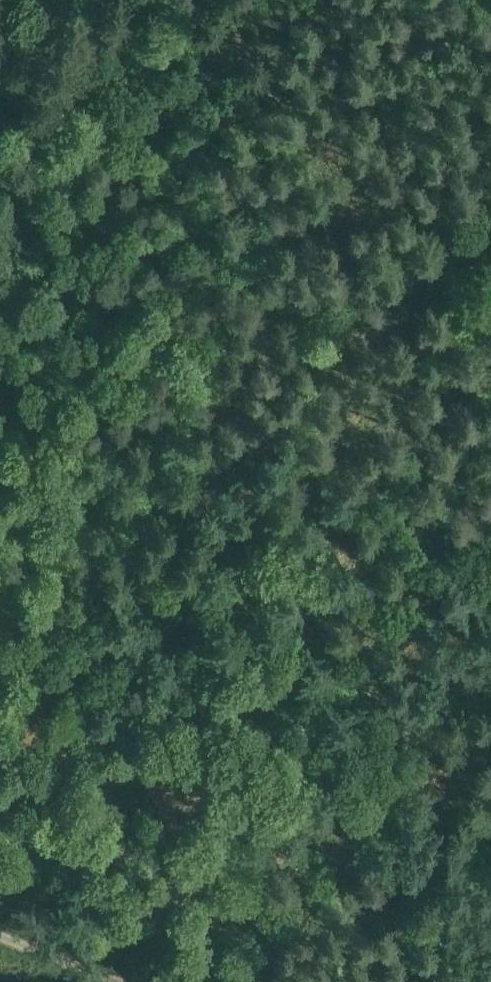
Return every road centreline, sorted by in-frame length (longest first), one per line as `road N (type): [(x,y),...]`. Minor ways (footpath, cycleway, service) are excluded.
road 1 (track): [(0,233),(95,0)]
road 2 (track): [(159,981),(0,916)]

